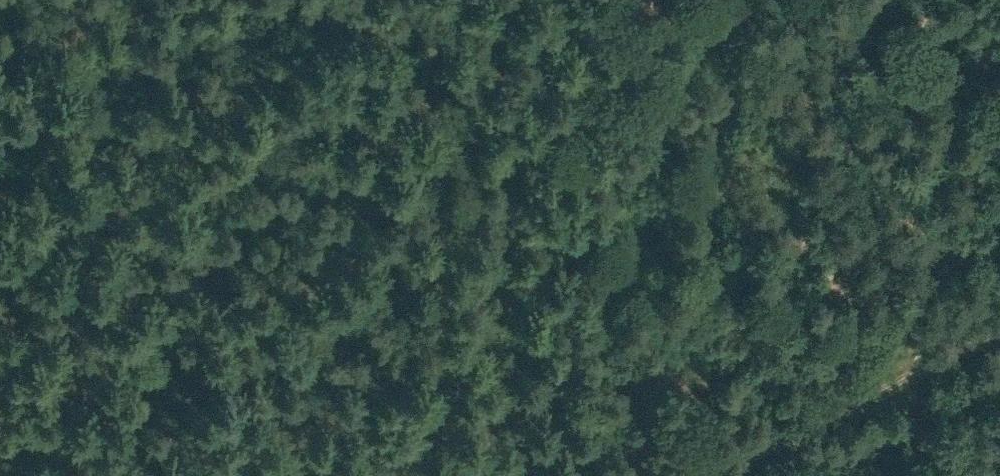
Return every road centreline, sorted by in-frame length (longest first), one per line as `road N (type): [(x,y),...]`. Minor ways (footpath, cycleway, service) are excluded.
road 1 (track): [(324,0),(237,26),(0,126)]
road 2 (track): [(695,475),(999,314)]

